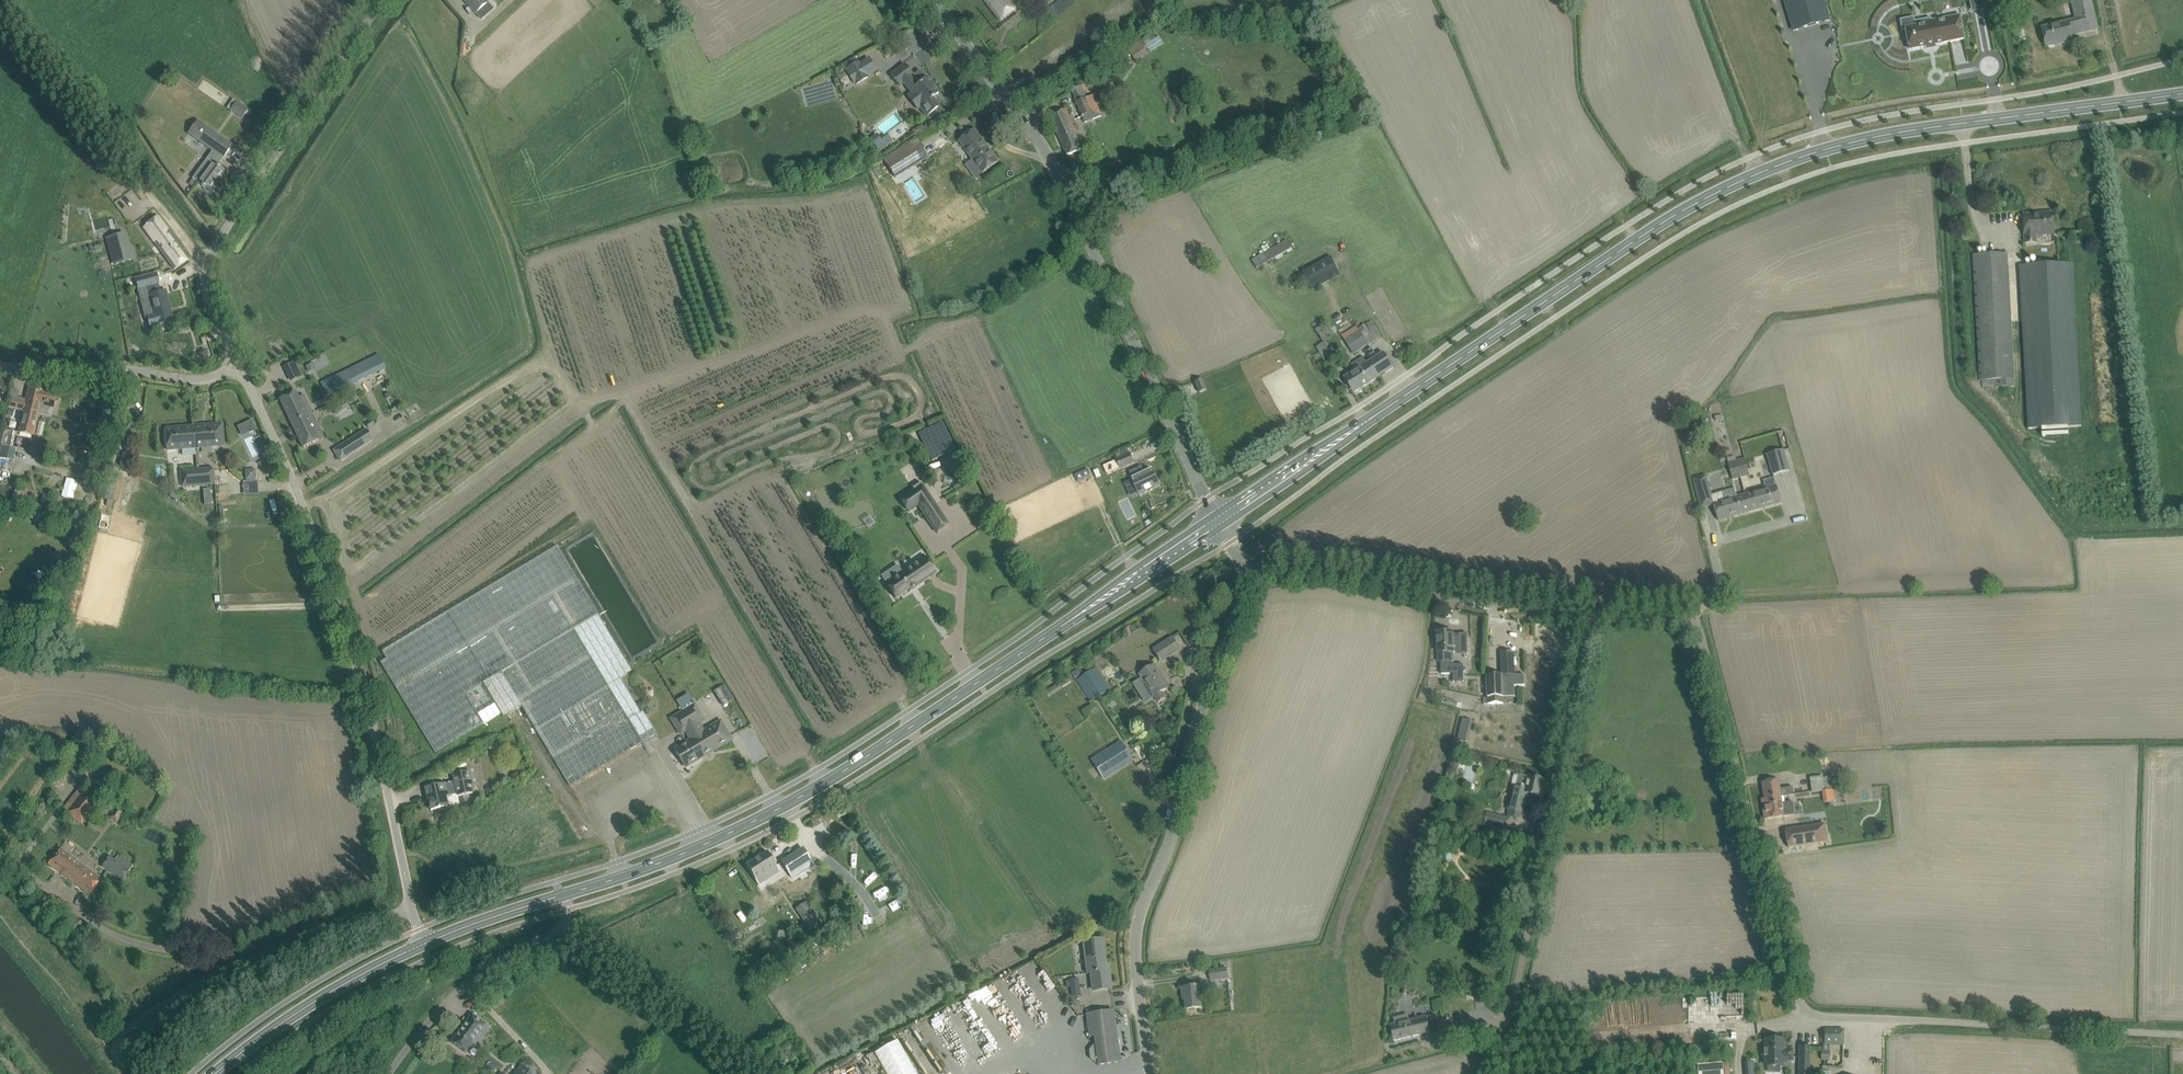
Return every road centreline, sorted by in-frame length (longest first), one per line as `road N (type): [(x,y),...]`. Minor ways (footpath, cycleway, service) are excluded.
road 1 (secondary): [(1220,524),(1622,249),(1759,172),(1895,132),(2182,93)]
road 2 (unclassified): [(2182,1037),(1807,1014),(1793,994),(1696,626),(1594,614)]
road 3 (secondary): [(561,895),(768,814),(1220,524)]
road 4 (tertiary): [(1220,524),(1008,79),(944,0)]
road 5 (unclassified): [(411,908),(371,710),(286,464),(237,368)]
road 6 (tertiary): [(1150,1073),(1139,924),(1181,815),(1183,777),(1248,574)]
road 7 (unclassified): [(1429,1040),(1502,1022),(1513,1006),(1594,614)]
road 8 (unclassified): [(237,368),(203,281),(208,256),(387,0)]
road 9 (unclassified): [(1594,614),(1440,596),(1327,572),(1248,574)]
road 10 (track): [(204,268),(0,7)]
road 11 (unclassified): [(389,1073),(471,981),(562,930),(568,922),(561,895)]
road 12 (secondary): [(213,1073),(335,987),(423,943)]
road 13 (unclassified): [(0,365),(197,380),(237,368)]
road 14 (unclassified): [(132,1073),(115,1047),(119,1032),(249,957)]
road 15 (residential): [(249,957),(136,943),(75,911)]
road 16 (track): [(115,1047),(0,916)]
road 17 (unclassified): [(249,957),(411,908)]
road 18 (secondary): [(423,943),(561,895)]

